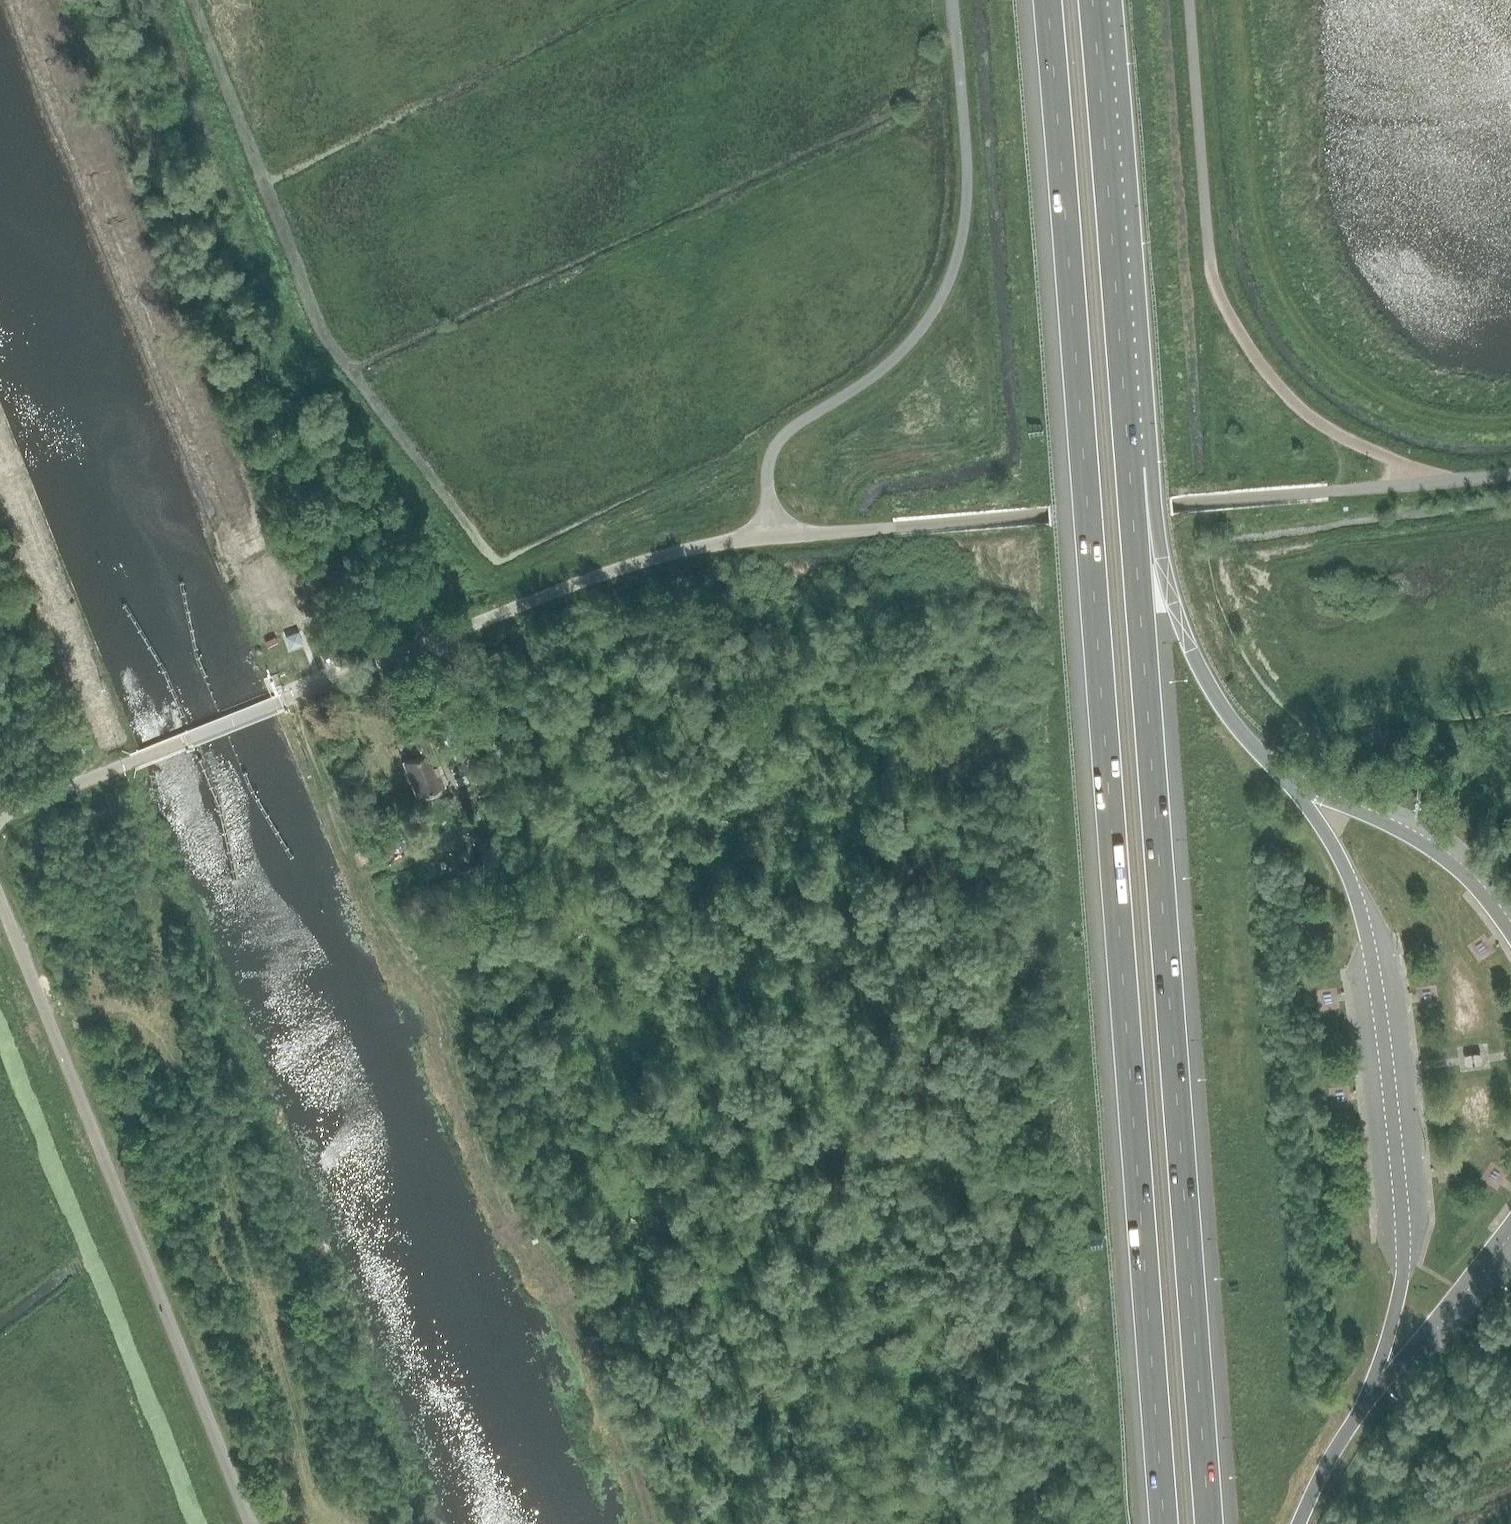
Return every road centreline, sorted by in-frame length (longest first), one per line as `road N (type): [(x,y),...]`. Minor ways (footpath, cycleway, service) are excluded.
road 1 (motorway): [(1044,0),(1163,1523)]
road 2 (motorway): [(1211,1523),(1127,467)]
road 3 (unclassified): [(0,829),(32,803),(522,605),(648,561),(770,537)]
road 4 (track): [(19,0),(228,534),(307,620),(333,681)]
road 5 (unclassified): [(770,537),(1510,472)]
road 6 (unclassified): [(245,1523),(0,906)]
road 7 (unclassified): [(770,537),(773,452),(791,430),(874,377),(911,342),(957,262),(969,213),(953,0)]
road 8 (motorway): [(1127,467),(1089,0)]
road 9 (motorway): [(1290,786),(1239,735),(1198,668),(1127,467)]
road 10 (track): [(0,469),(59,614)]
road 11 (motorway): [(1301,1523),(1365,1408)]

